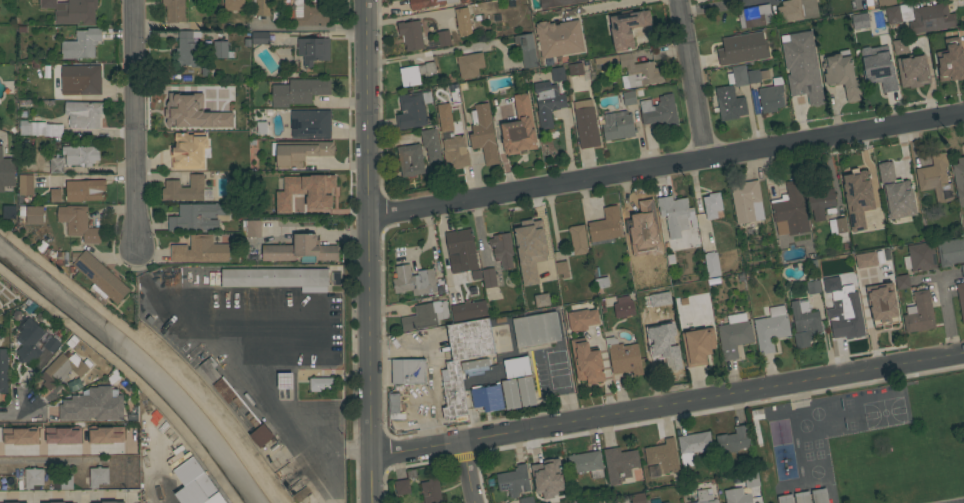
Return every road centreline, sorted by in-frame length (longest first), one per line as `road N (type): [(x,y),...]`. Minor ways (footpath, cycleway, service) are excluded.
road 1 (residential): [(367,220),(963,115)]
road 2 (residential): [(373,453),(963,355)]
road 3 (tertiary): [(373,502),(365,0)]
road 4 (residential): [(139,255),(137,0)]
road 5 (residential): [(707,159),(680,0)]

